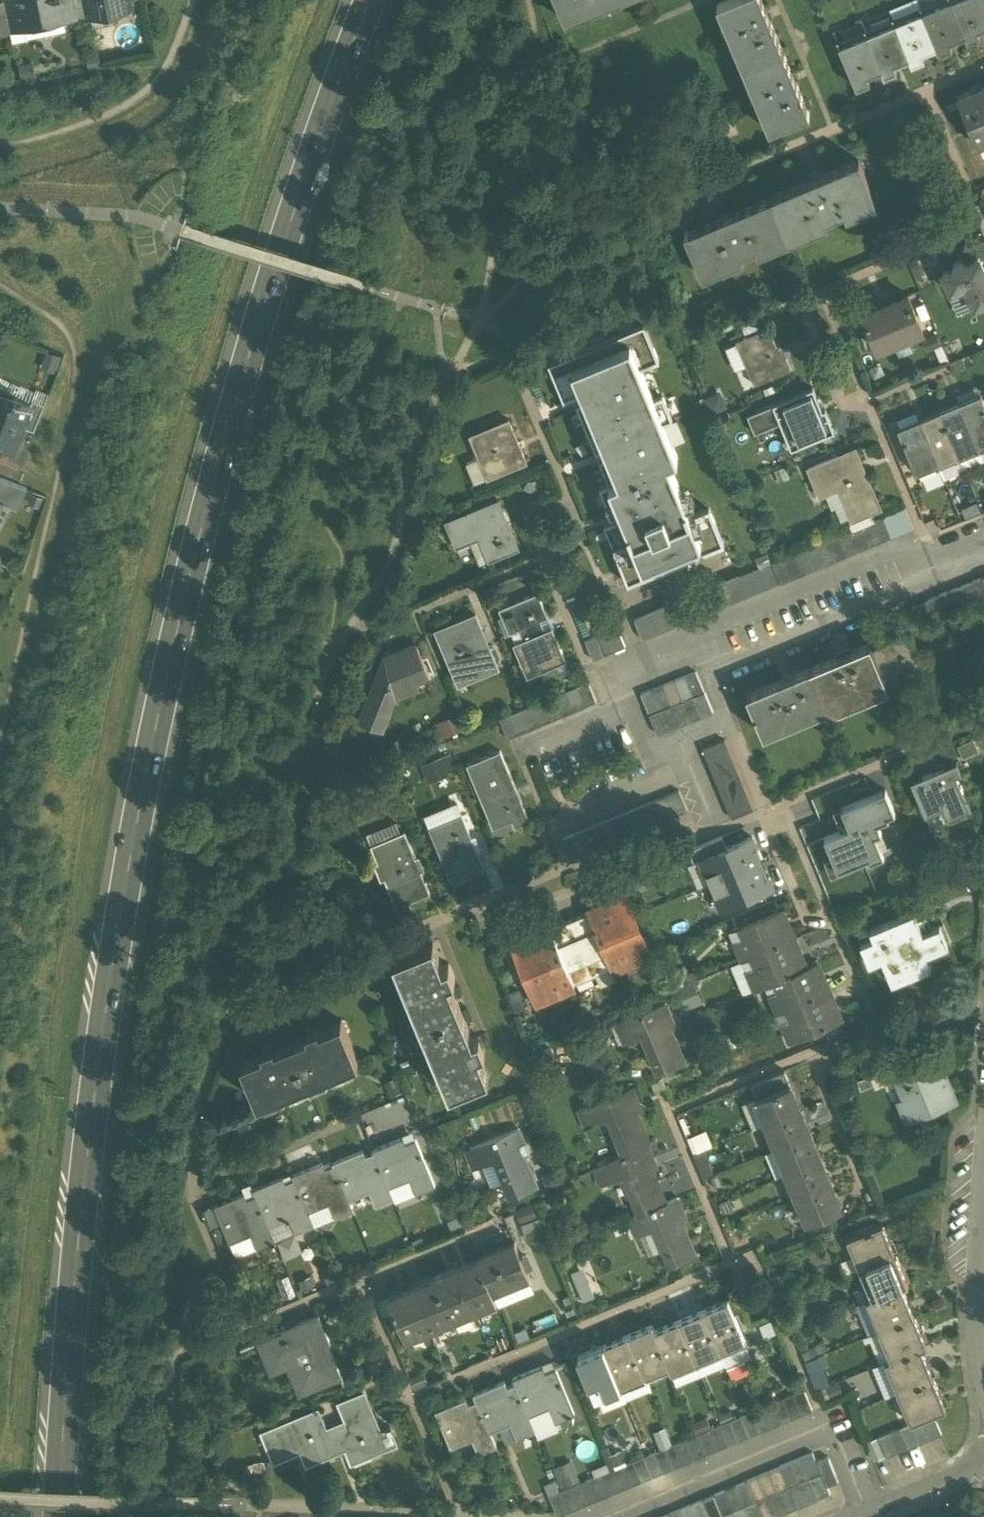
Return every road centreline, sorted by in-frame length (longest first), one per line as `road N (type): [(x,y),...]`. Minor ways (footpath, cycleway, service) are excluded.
road 1 (primary): [(370,0),(239,398),(191,565),(150,752),(111,956),(80,1198),(57,1516)]
road 2 (residential): [(930,545),(622,670)]
road 3 (residential): [(707,672),(943,575),(930,545)]
road 4 (residential): [(983,1463),(871,1516)]

